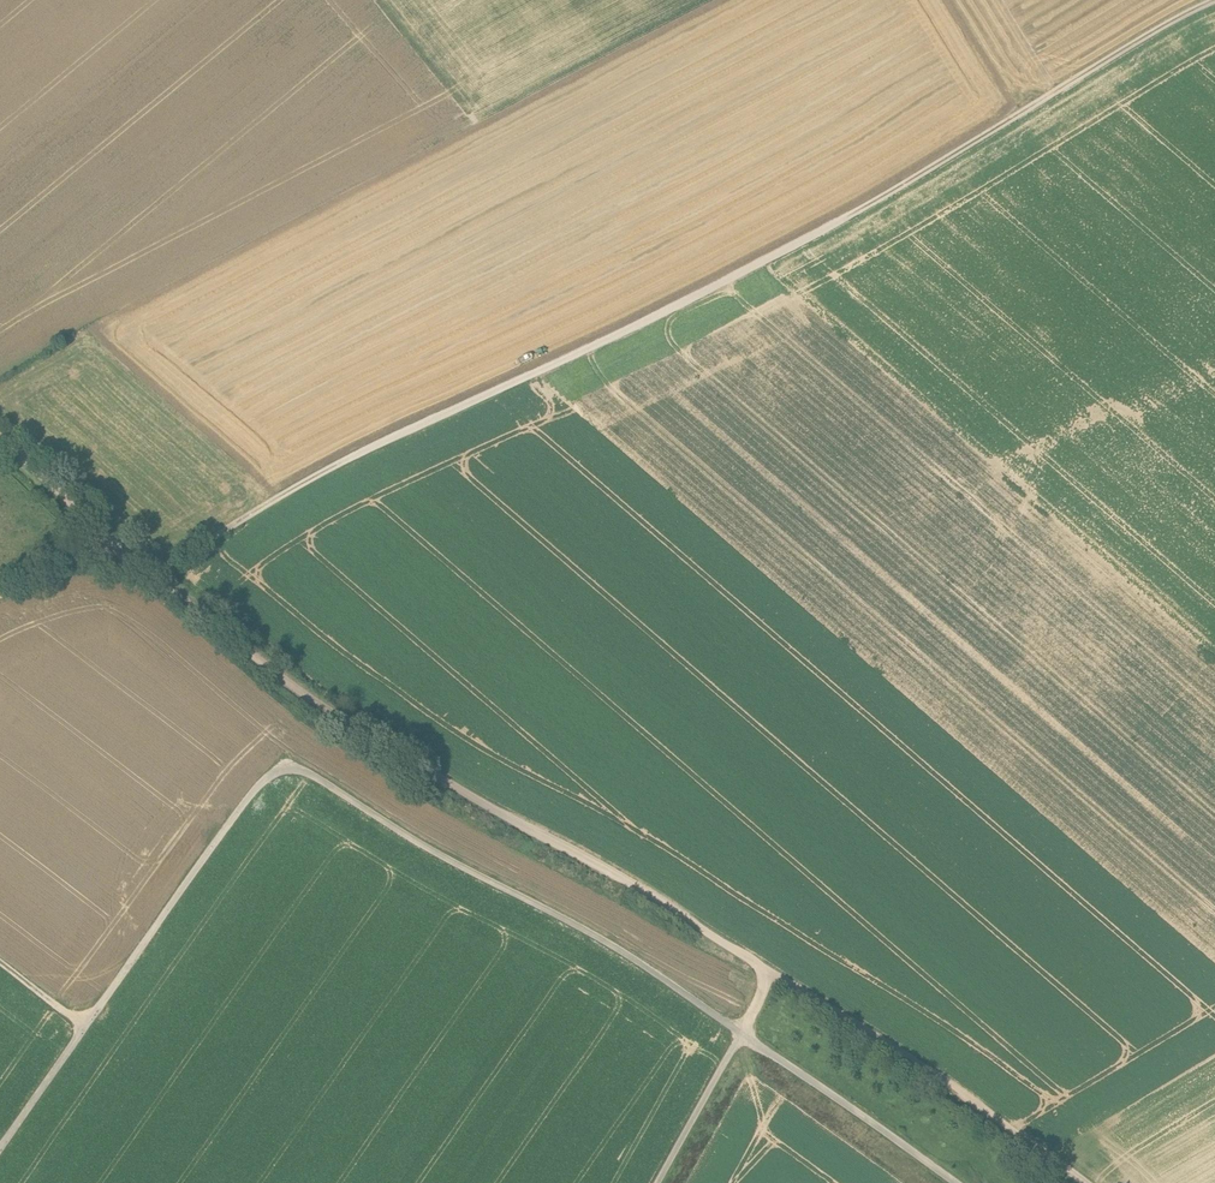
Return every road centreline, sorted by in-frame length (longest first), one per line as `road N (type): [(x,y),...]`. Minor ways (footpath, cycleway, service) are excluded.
road 1 (track): [(154,575),(344,460),(850,215),(1214,0)]
road 2 (unclassified): [(743,1032),(587,927),(479,877),(311,773),(277,769),(0,1148)]
road 3 (track): [(772,973),(334,710),(154,575)]
road 4 (track): [(1081,1182),(772,973)]
road 5 (unclassified): [(956,1182),(743,1032)]
road 6 (unclassified): [(657,1182),(743,1032)]
road 7 (track): [(110,541),(0,439)]
road 8 (track): [(110,541),(0,594)]

